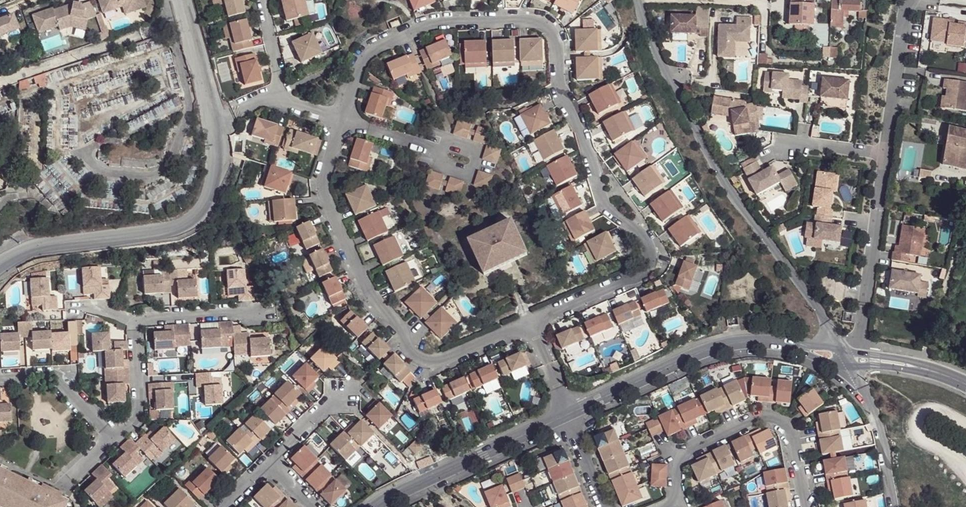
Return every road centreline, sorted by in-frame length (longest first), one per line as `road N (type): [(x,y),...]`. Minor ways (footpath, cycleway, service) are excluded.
road 1 (residential): [(342,121),(361,63),(375,48),(436,22),(548,27),(558,86),(575,112),(601,202),(648,250),(641,270),(531,324)]
road 2 (unclassified): [(836,346),(720,179),(655,61),(636,0)]
road 3 (residential): [(531,324),(444,362),(418,360),(408,349),(399,324),(375,302),(325,193),(342,121)]
road 4 (residential): [(858,350),(912,0)]
road 5 (unclassified): [(0,265),(43,248),(183,228),(203,211),(215,185),(215,123)]
road 6 (residential): [(805,506),(788,429),(773,418),(688,452),(677,489)]
road 7 (unclassified): [(568,416),(708,353),(778,345)]
road 8 (unclassified): [(379,506),(568,416)]
road 9 (unclassified): [(894,506),(880,429),(846,370)]
road 10 (unclassified): [(215,123),(181,0)]

